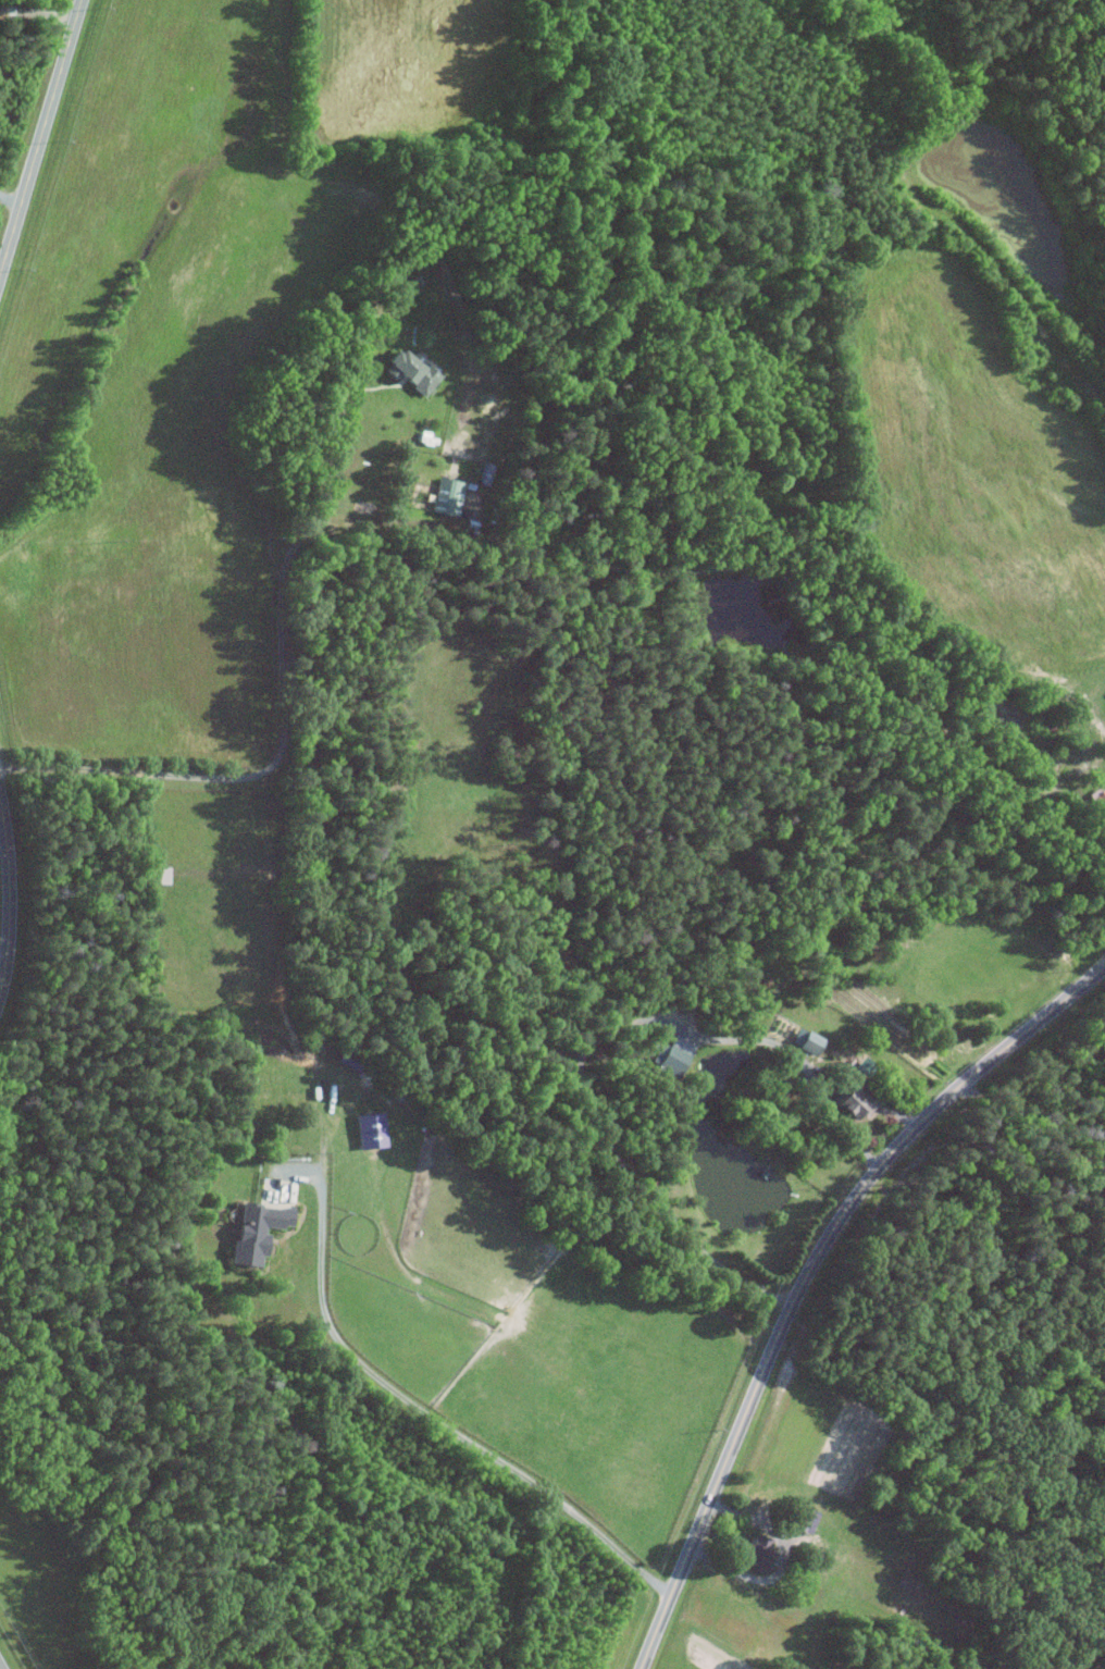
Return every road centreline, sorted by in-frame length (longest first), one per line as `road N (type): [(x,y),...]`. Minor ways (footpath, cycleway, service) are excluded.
road 1 (residential): [(641,1668),(786,1315),(834,1223),(927,1116),(1104,966)]
road 2 (tertiary): [(0,275),(80,0)]
road 3 (tertiary): [(0,992),(10,931),(0,799)]

